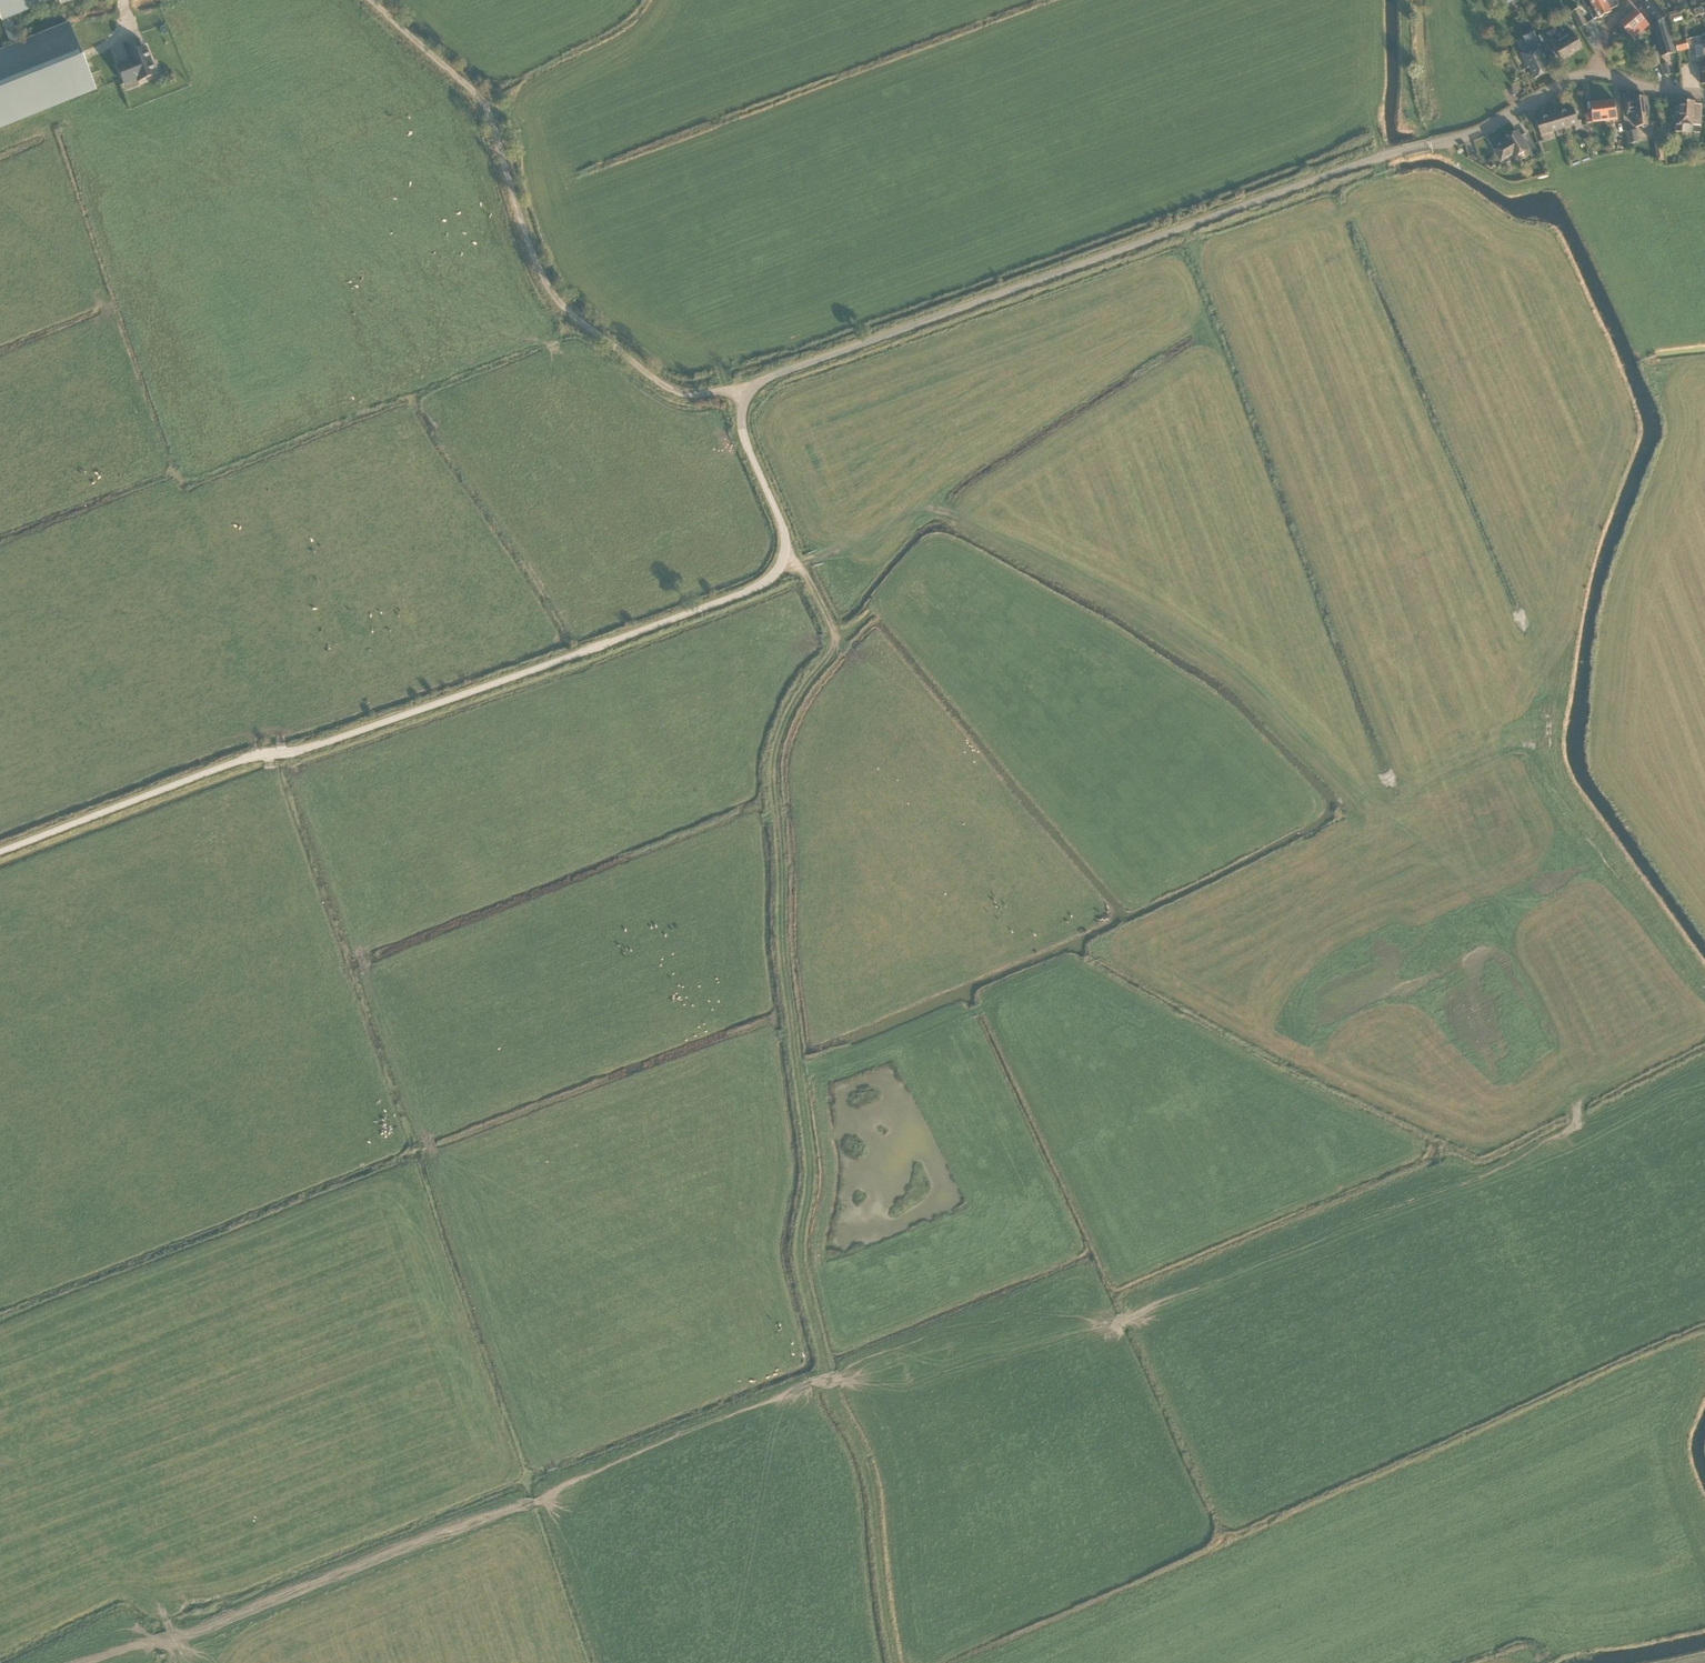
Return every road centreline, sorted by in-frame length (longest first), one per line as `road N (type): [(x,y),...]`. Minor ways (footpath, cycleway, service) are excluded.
road 1 (tertiary): [(0,853),(764,587),(782,572),(787,552),(741,429),(746,397)]
road 2 (tertiary): [(746,397),(764,382),(1385,156),(1480,131),(1572,78),(1597,75)]
road 3 (unclassified): [(746,397),(667,391),(564,310),(533,258),(484,106),(367,0)]
road 4 (track): [(1428,145),(1412,97),(1409,0)]
road 5 (track): [(1447,141),(1509,190),(1553,181)]

